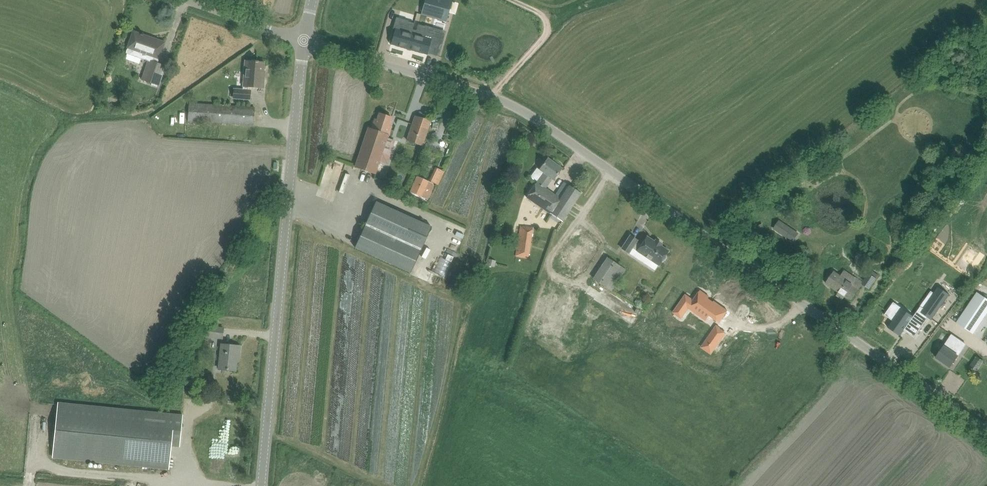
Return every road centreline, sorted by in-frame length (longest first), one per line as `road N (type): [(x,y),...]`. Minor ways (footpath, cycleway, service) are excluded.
road 1 (unclassified): [(986,430),(527,113),(304,40)]
road 2 (unclassified): [(262,485),(304,40)]
road 3 (unclassified): [(304,40),(189,0)]

